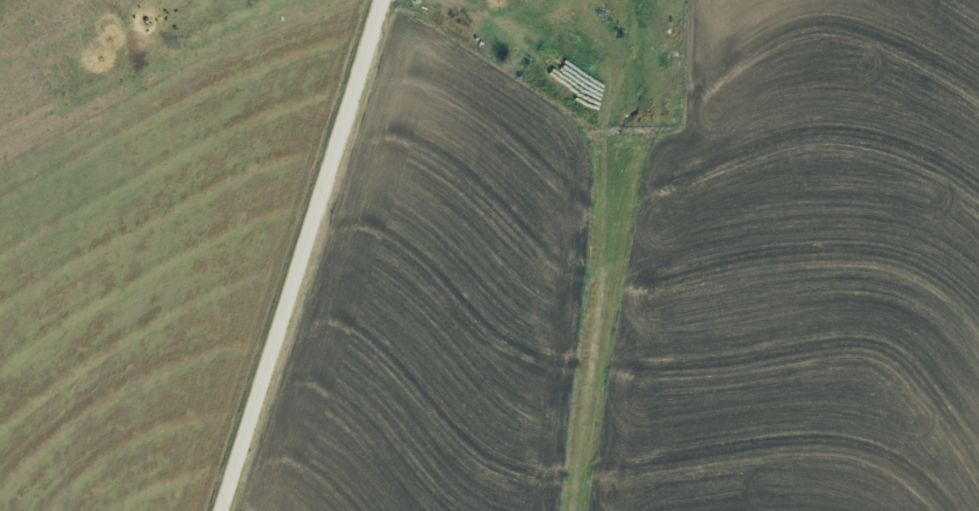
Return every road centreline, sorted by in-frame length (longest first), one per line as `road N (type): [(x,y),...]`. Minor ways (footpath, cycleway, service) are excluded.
road 1 (residential): [(223,510),(384,0)]

